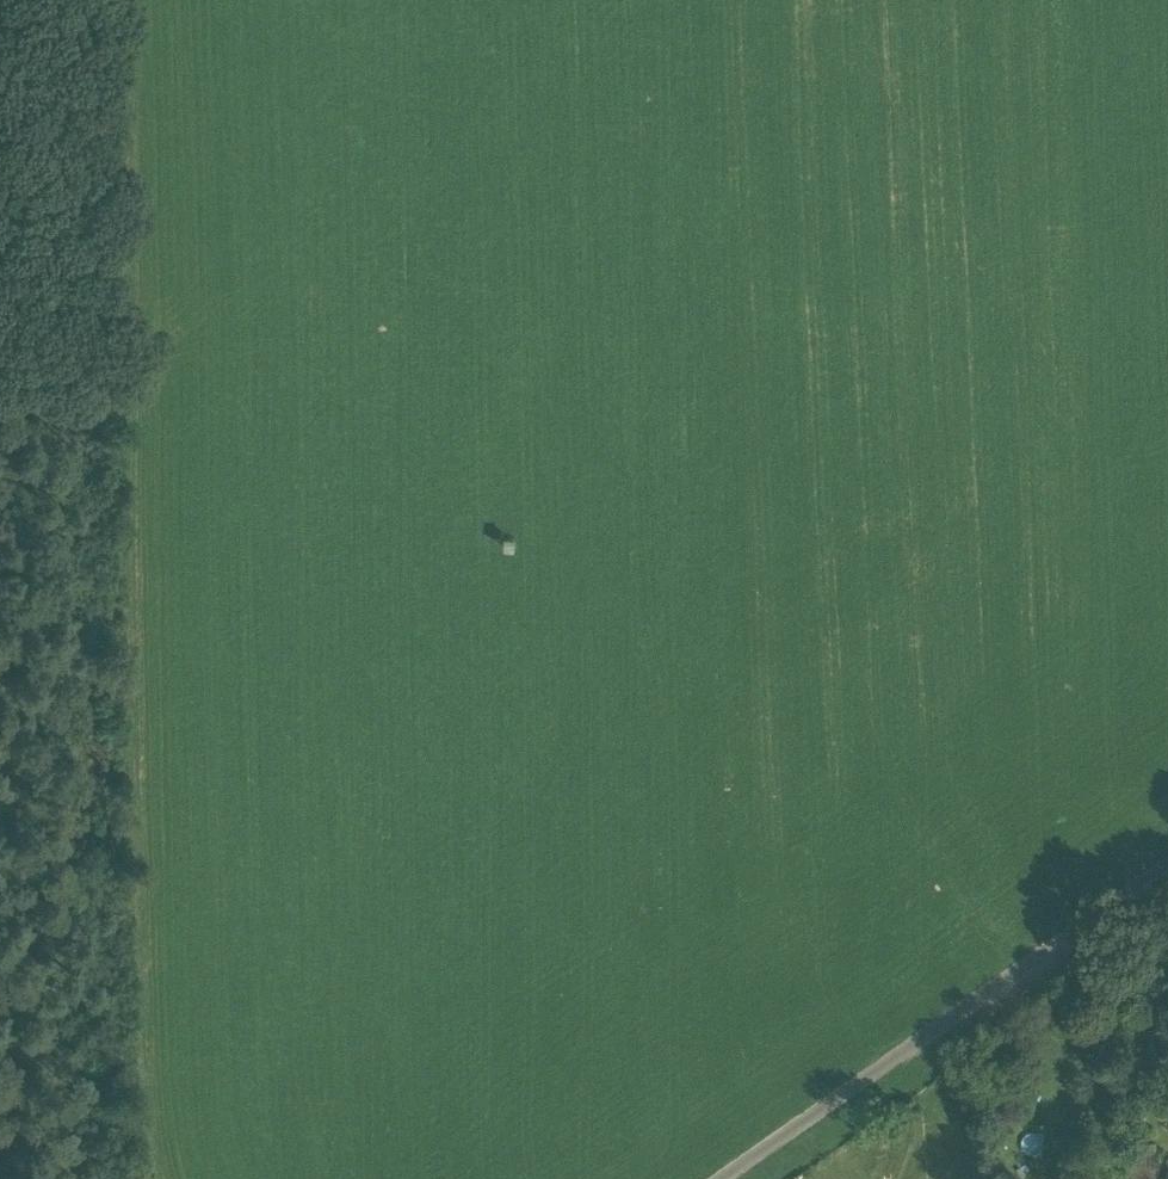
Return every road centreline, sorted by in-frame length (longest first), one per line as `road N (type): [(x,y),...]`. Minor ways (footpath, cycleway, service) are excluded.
road 1 (track): [(154,1178),(124,0)]
road 2 (residential): [(1167,863),(723,1178)]

